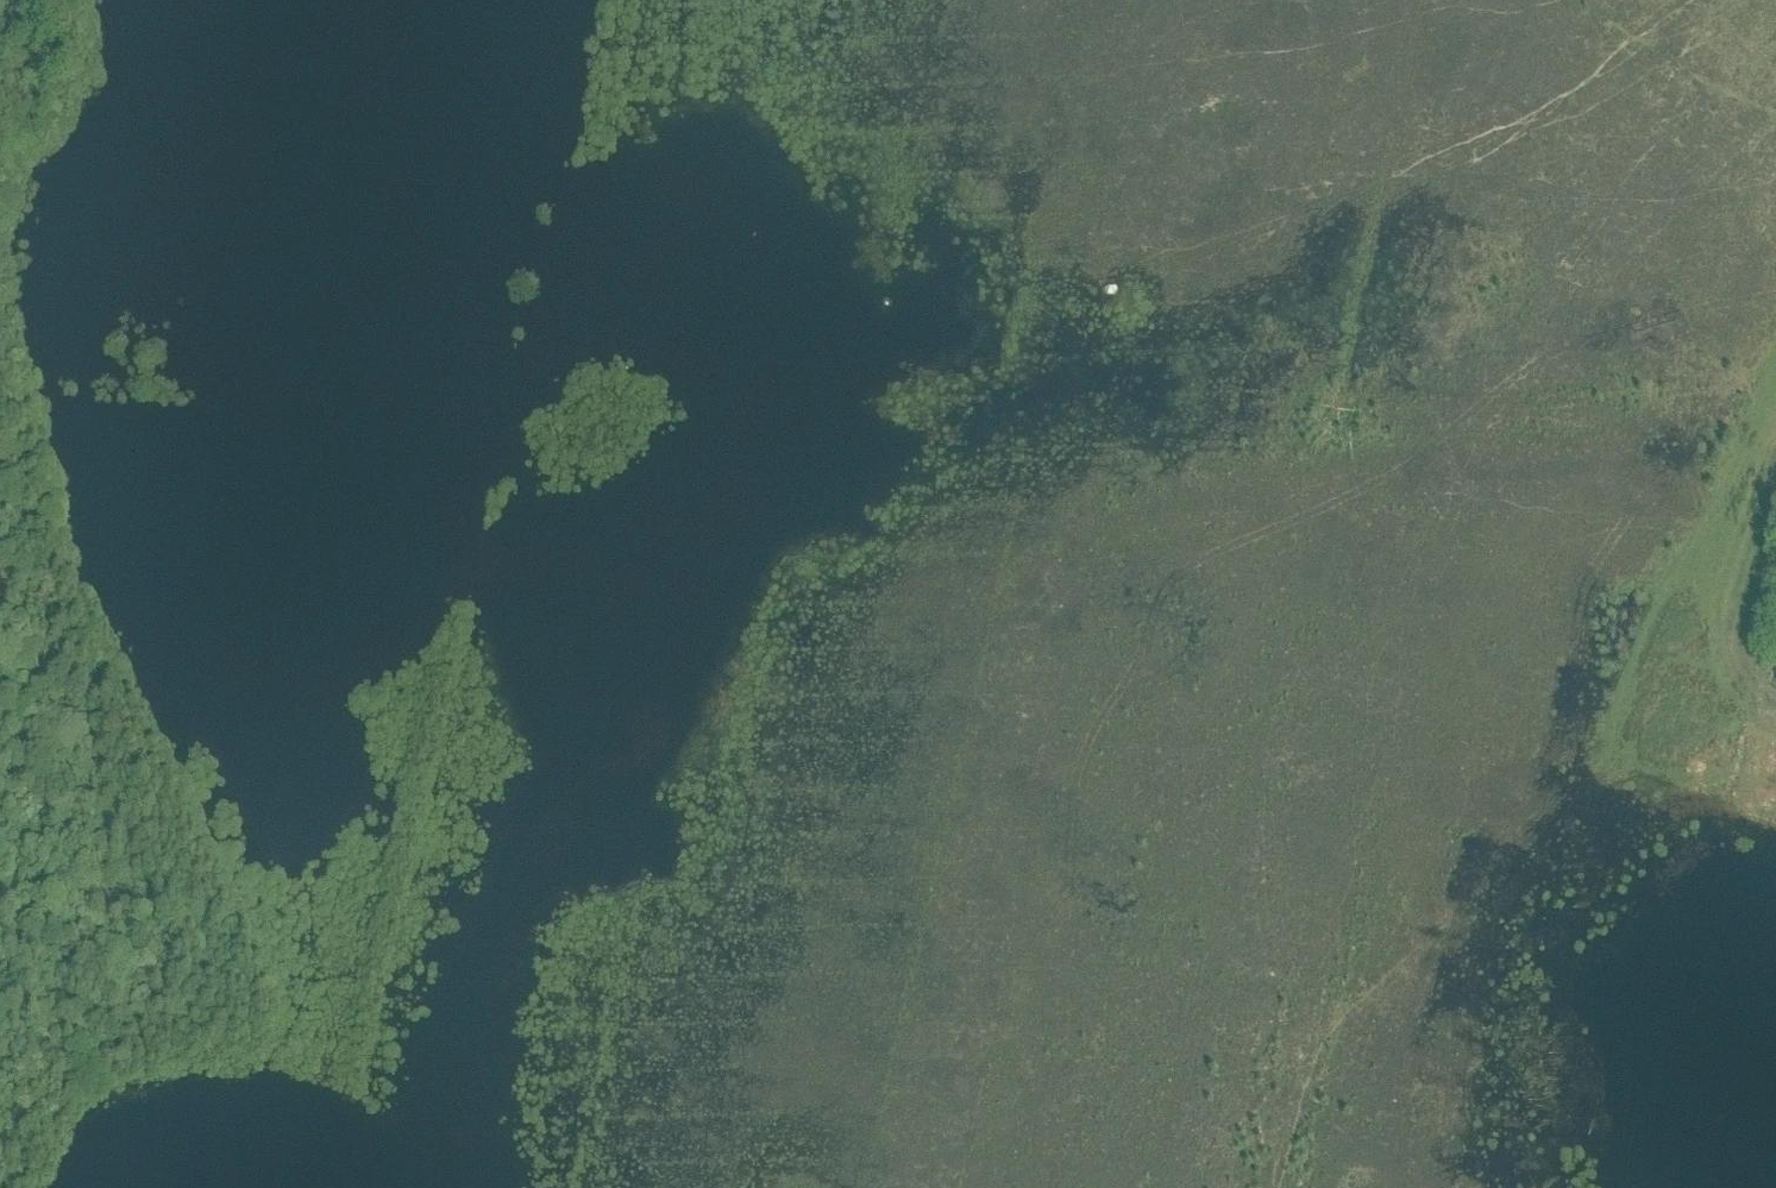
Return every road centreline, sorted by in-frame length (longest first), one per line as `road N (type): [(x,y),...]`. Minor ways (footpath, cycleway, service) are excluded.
road 1 (track): [(1775,522),(1760,633),(1762,678),(1775,705)]

